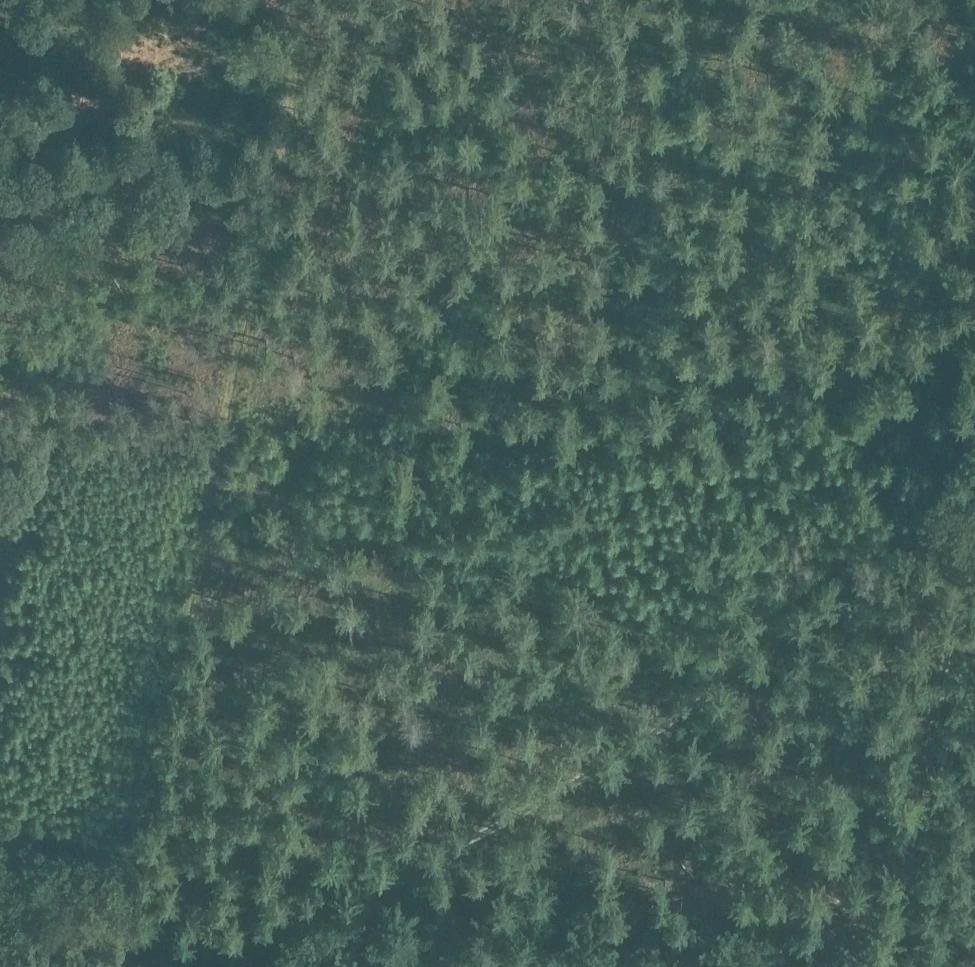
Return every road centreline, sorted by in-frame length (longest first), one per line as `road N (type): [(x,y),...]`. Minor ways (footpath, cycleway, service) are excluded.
road 1 (track): [(0,939),(106,950),(257,930),(470,848),(662,726),(784,633),(974,457)]
road 2 (track): [(106,950),(304,0)]
road 3 (track): [(873,966),(973,486)]

